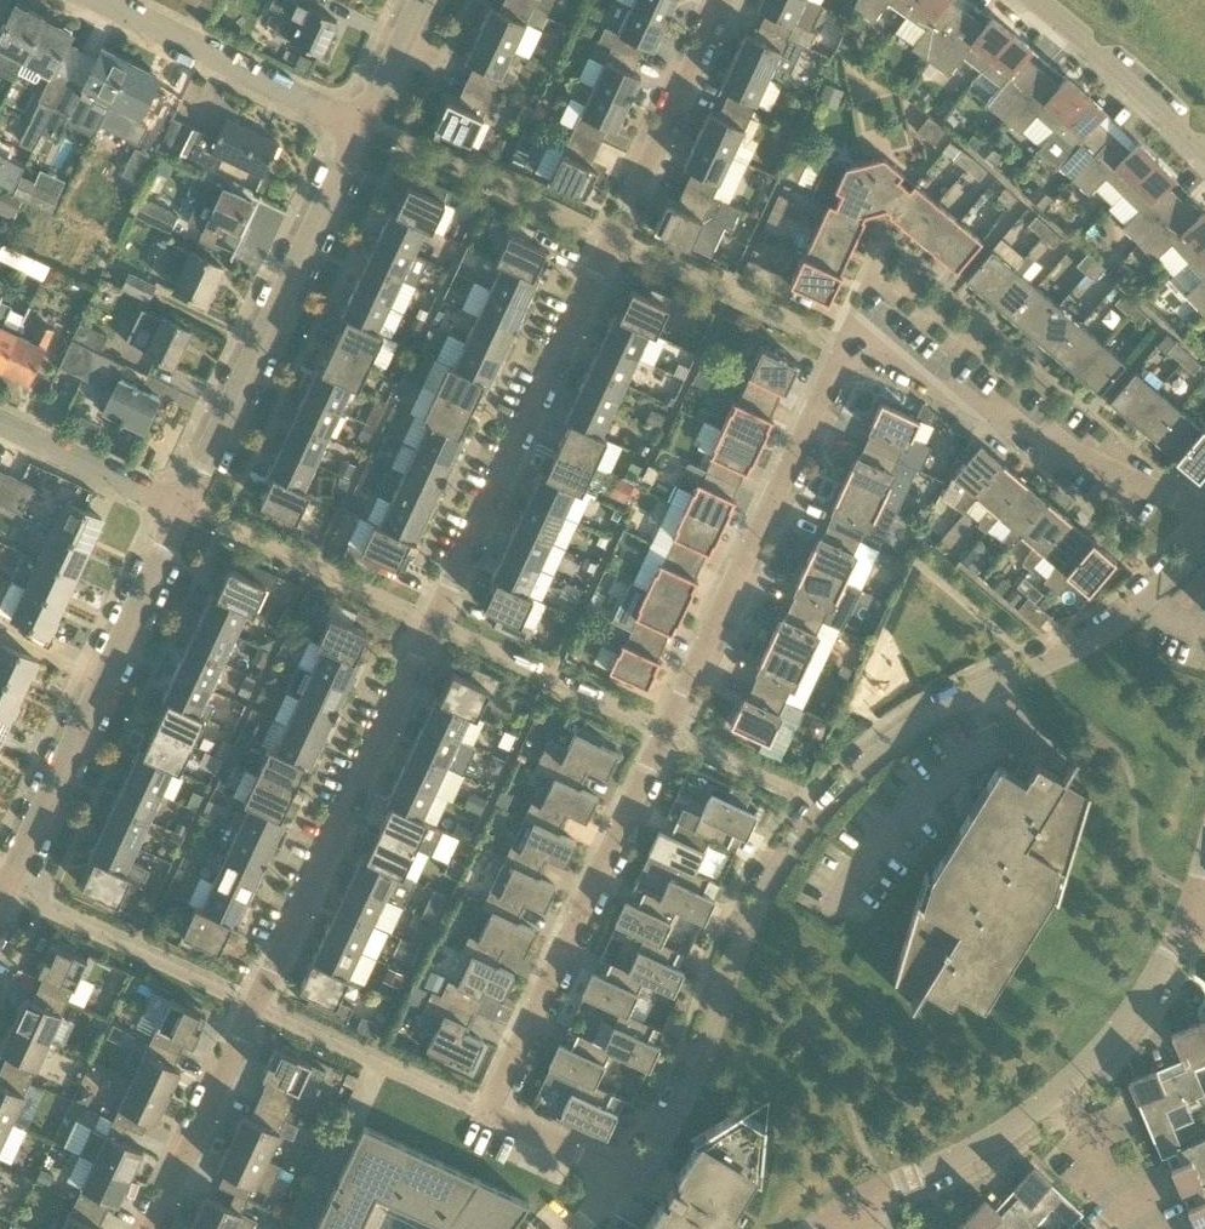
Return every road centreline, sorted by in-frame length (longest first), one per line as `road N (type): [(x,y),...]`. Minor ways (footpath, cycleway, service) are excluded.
road 1 (residential): [(152,1228),(440,630),(727,0)]
road 2 (residential): [(1204,519),(1003,434),(848,347),(493,1116)]
road 3 (residential): [(493,1116),(613,1169),(642,1163),(674,1115),(764,887),(822,804),(878,750),(969,692),(1082,644),(1143,604),(1204,536)]
road 4 (residential): [(5,898),(183,506)]
road 5 (residential): [(183,506),(360,128)]
road 6 (residential): [(360,128),(101,0)]
road 7 (residential): [(1204,152),(1027,0)]
road 8 (residential): [(859,1211),(976,1155),(1060,1096)]
road 9 (residential): [(1060,1096),(1128,1032),(1190,925)]
road 10 (residential): [(183,506),(0,423)]
road 11 (residential): [(1060,1096),(1151,1228)]
road 12 (residential): [(360,128),(422,0)]

